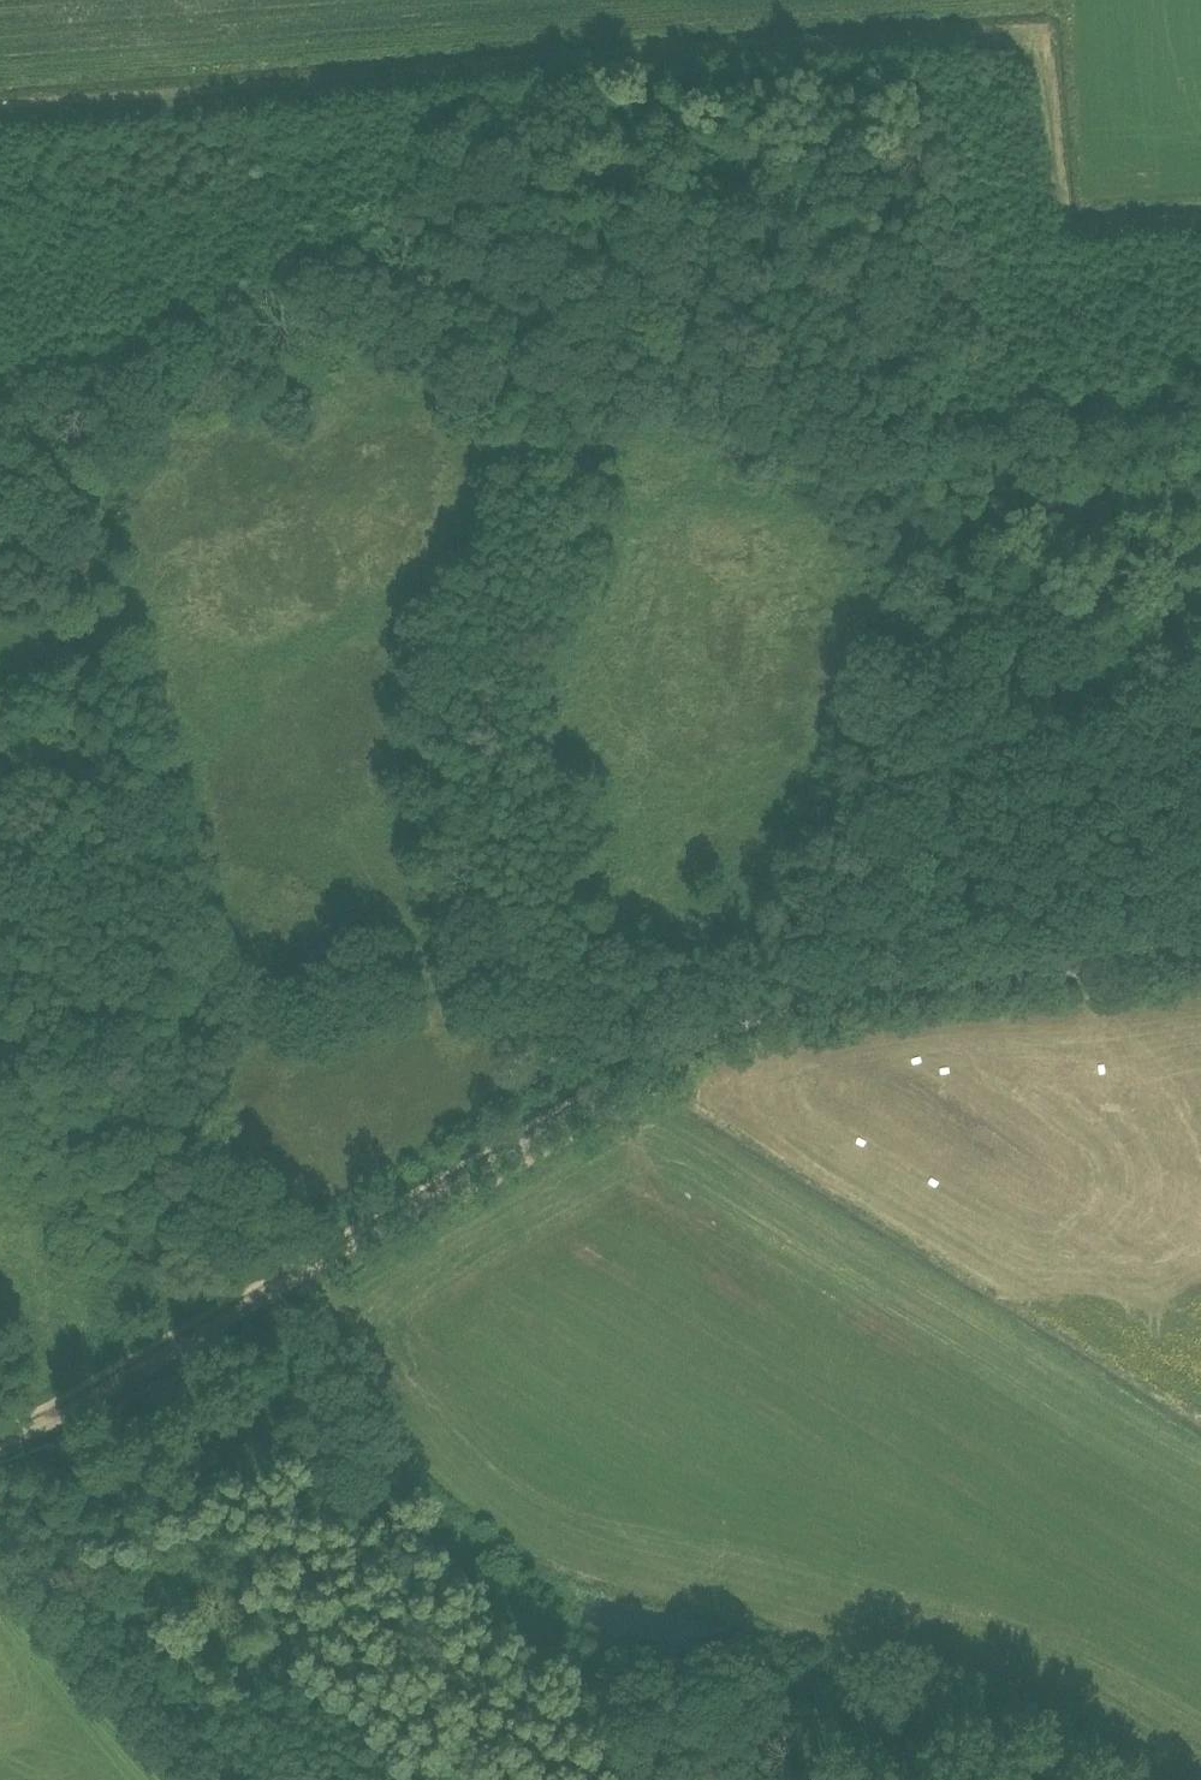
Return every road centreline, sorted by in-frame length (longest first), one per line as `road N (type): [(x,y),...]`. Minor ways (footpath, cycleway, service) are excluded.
road 1 (track): [(1200,961),(808,1002),(724,1031),(0,1444)]

